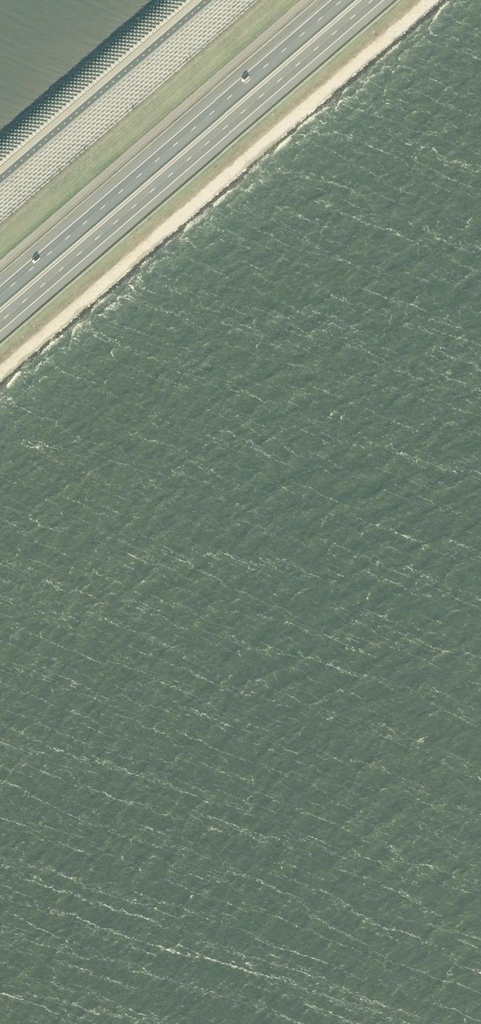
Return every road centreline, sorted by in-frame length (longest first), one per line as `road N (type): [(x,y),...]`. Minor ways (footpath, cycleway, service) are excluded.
road 1 (motorway): [(0,324),(375,0)]
road 2 (motorway): [(343,0),(0,296)]

